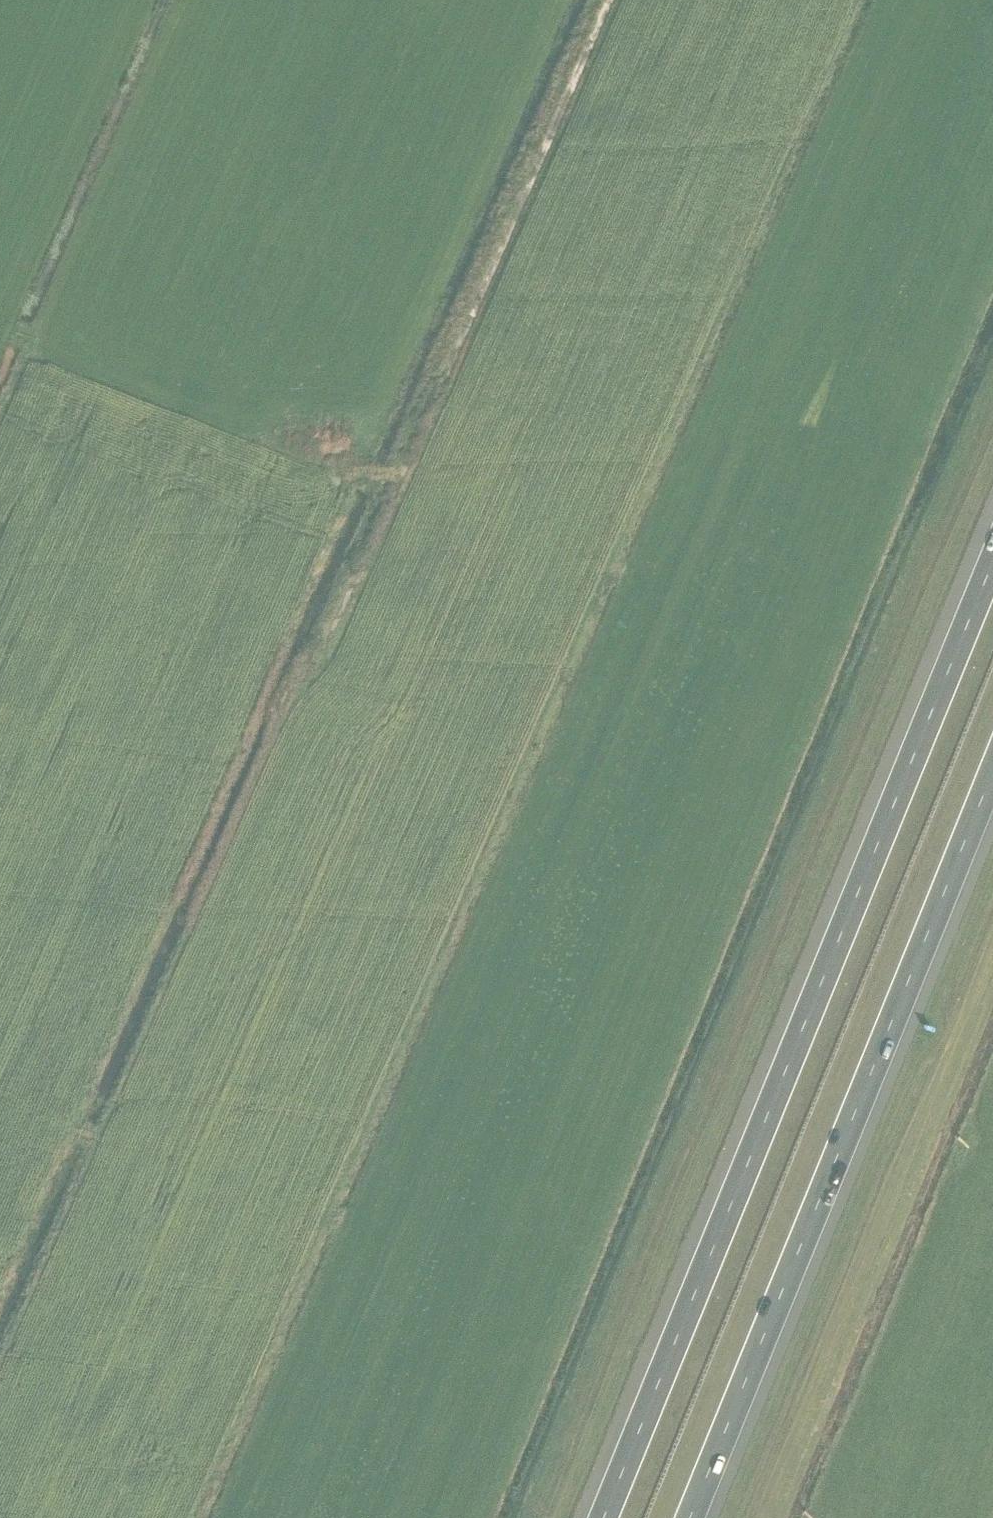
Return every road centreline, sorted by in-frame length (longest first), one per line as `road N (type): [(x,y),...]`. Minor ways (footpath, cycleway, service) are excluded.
road 1 (motorway): [(992,567),(605,1517)]
road 2 (motorway): [(691,1517),(992,773)]

